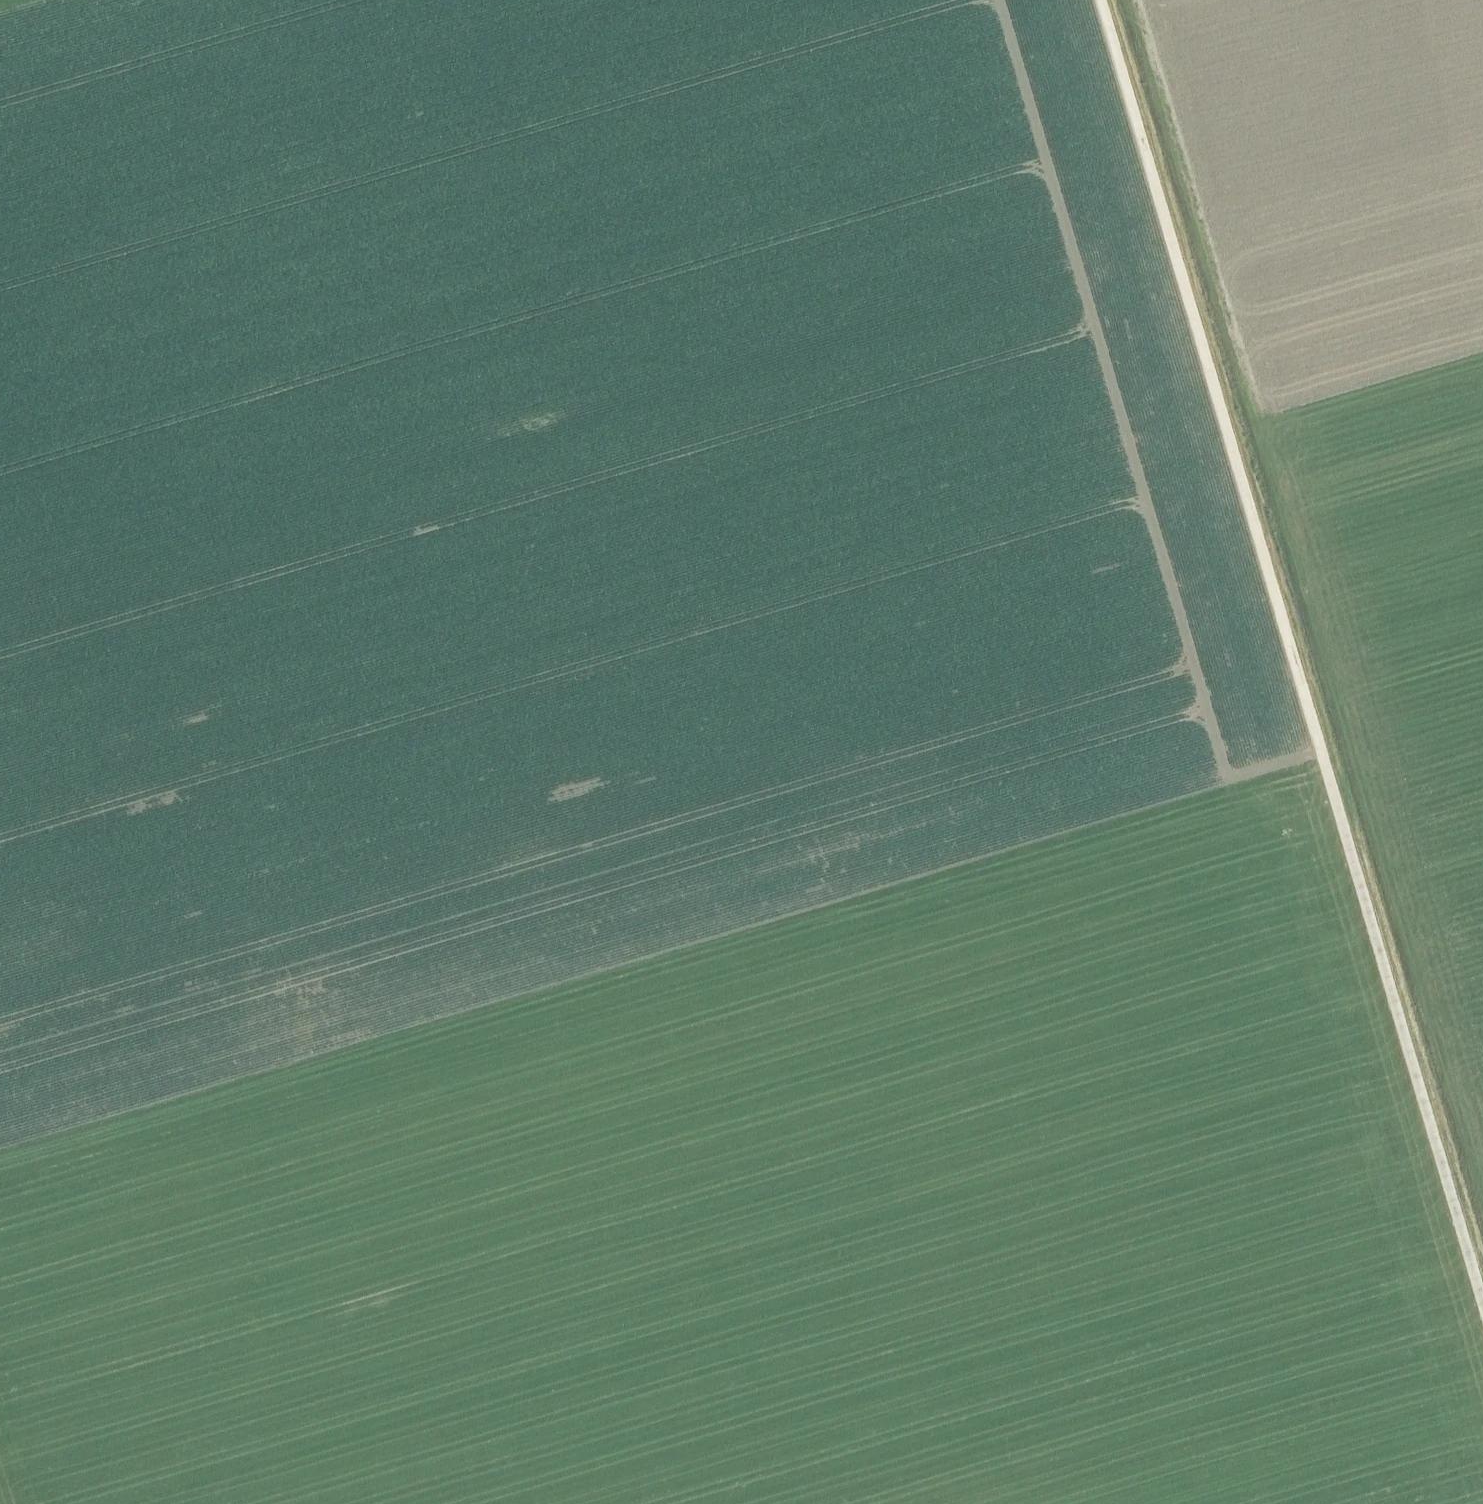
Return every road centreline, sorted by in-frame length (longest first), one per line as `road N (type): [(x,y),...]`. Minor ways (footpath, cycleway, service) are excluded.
road 1 (track): [(1101,0),(1482,1301)]

